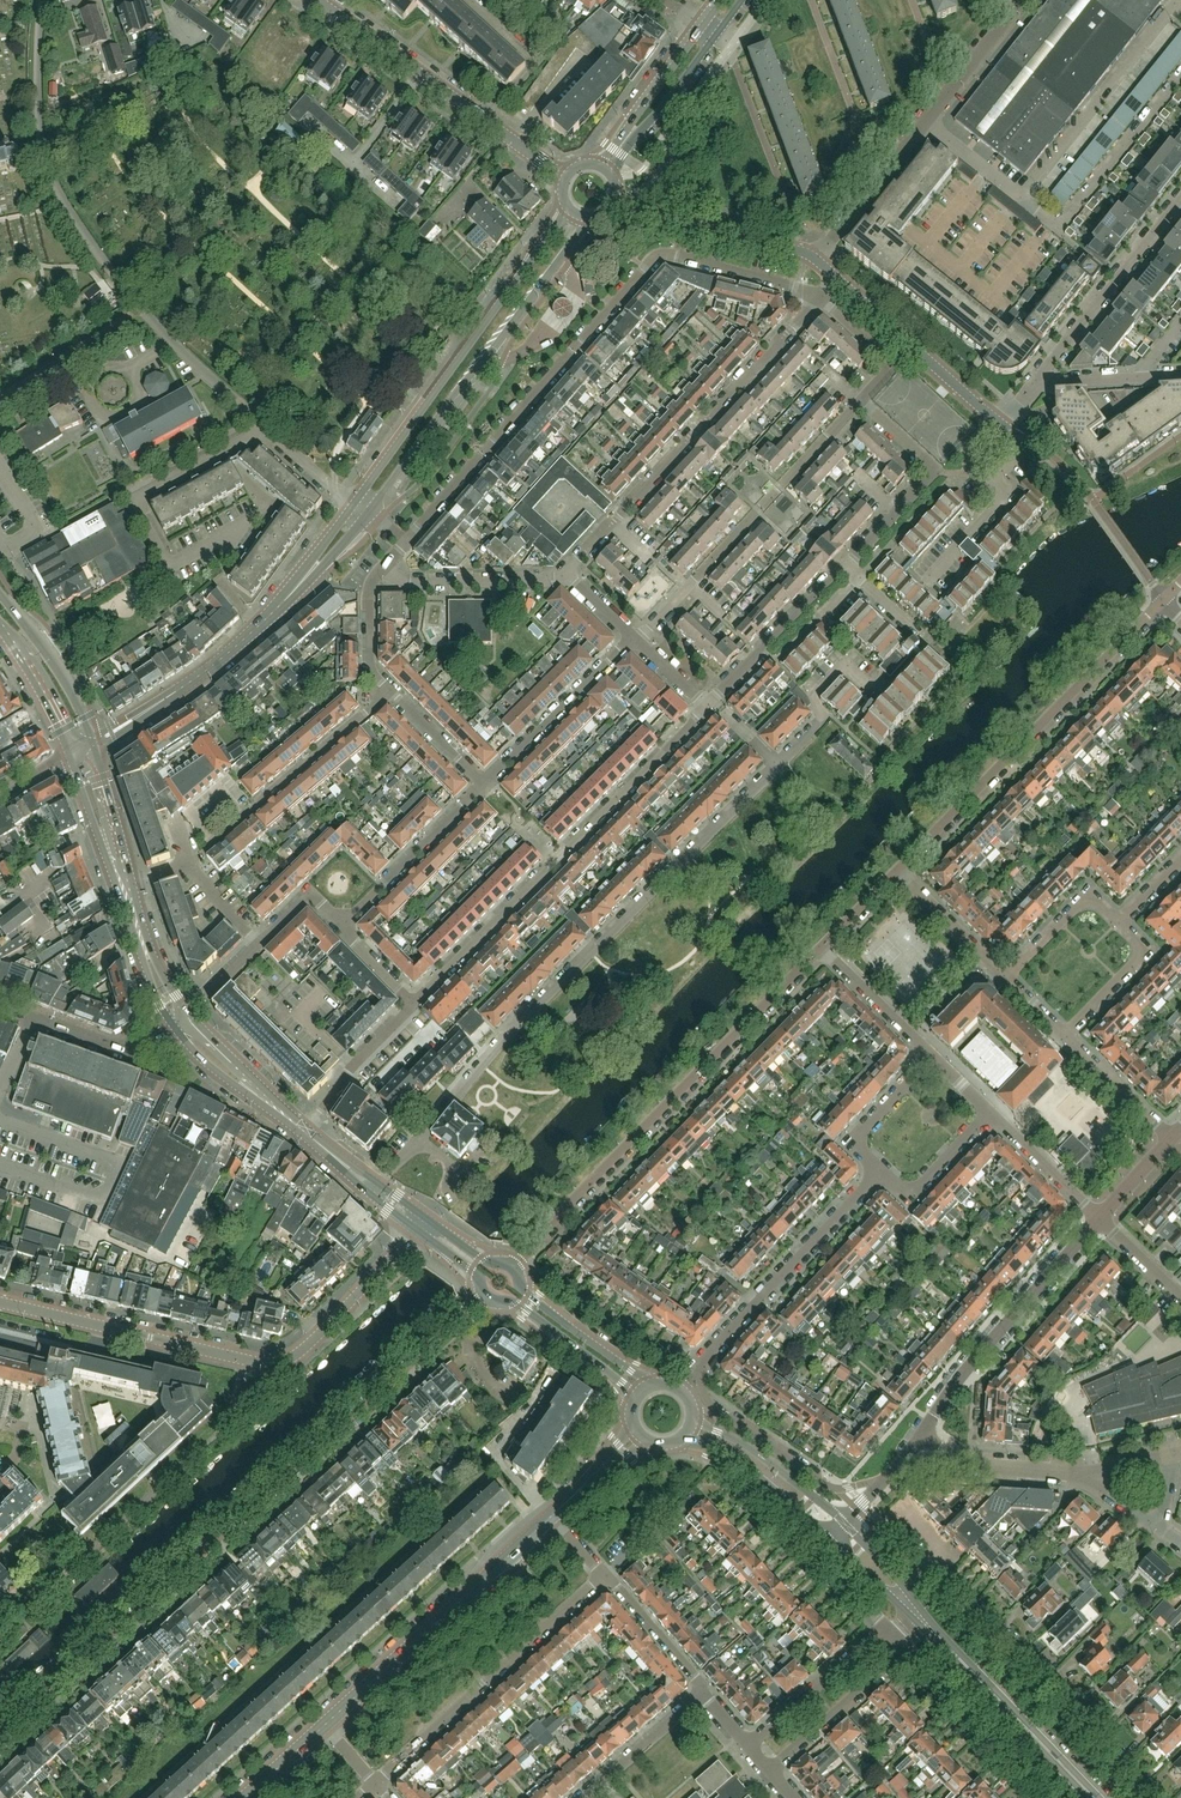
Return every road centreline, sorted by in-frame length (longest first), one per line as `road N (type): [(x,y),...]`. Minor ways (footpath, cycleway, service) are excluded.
road 1 (residential): [(0,1738),(485,1294)]
road 2 (residential): [(378,1183),(502,1041),(777,765)]
road 3 (residential): [(406,542),(657,256),(820,297)]
road 4 (residential): [(265,427),(158,326),(60,193),(40,129),(42,0)]
road 5 (tertiary): [(0,1302),(276,1362),(313,1340),(416,1230)]
road 6 (residential): [(513,1267),(822,947)]
road 7 (residential): [(414,1005),(706,706)]
road 8 (residential): [(895,872),(1164,600)]
road 9 (residential): [(565,572),(820,297)]
road 10 (secondary): [(368,513),(590,218)]
road 11 (secondary): [(568,208),(354,503)]
road 12 (residential): [(1135,1797),(918,1574),(904,1588)]
road 13 (residential): [(635,640),(860,400)]
road 14 (residential): [(376,1784),(607,1575)]
road 15 (secondary): [(323,1726),(553,1516)]
road 16 (secondary): [(565,176),(316,0)]
road 17 (residential): [(923,1434),(964,1372),(1098,1218)]
road 18 (residential): [(700,1369),(880,1170)]
road 19 (secondary): [(94,743),(214,664),(302,581)]
road 20 (residential): [(191,865),(390,691)]
road 21 (residential): [(1022,190),(1059,228),(1180,76)]
road 22 (residential): [(888,1476),(845,1488),(826,1485),(714,1407),(700,1369)]
road 23 (residential): [(1022,190),(1175,4)]
road 24 (residential): [(847,566),(936,469),(860,400)]
road 25 (residential): [(1036,382),(1180,199)]
road 26 (residential): [(169,566),(132,500),(265,427)]
road 27 (residential): [(791,249),(797,225),(731,48)]
road 28 (residential): [(996,420),(837,278)]
road 29 (residential): [(484,785),(635,640)]
road 30 (residential): [(1054,1797),(908,1649)]
road 31 (residential): [(342,924),(484,785)]
road 32 (secondary): [(1095,1797),(961,1659)]
road 33 (residential): [(712,699),(847,566)]
road 34 (residential): [(812,0),(872,161),(886,171)]
road 35 (residential): [(770,1484),(769,1503),(886,1624)]
road 36 (residential): [(565,572),(558,579),(406,580),(384,568)]
road 37 (residential): [(175,1026),(130,1048),(0,1007)]
road 38 (residential): [(886,1624),(746,1746)]
road 39 (residential): [(769,1772),(908,1649)]
road 40 (secondary): [(654,1383),(528,1294),(513,1267)]
road 41 (secondary): [(485,1294),(520,1305),(634,1399)]
road 42 (secondary): [(844,1521),(749,1447),(694,1419)]
road 43 (secondary): [(94,743),(60,677),(0,593)]
road 44 (secondary): [(705,24),(599,164)]
road 45 (secondary): [(612,174),(718,34)]
road 46 (secondary): [(175,1026),(205,1061),(303,1136)]
road 47 (secondary): [(308,1129),(189,1012)]
road 48 (residential): [(1079,1471),(974,1463),(923,1434)]
road 49 (residential): [(308,1129),(353,1066),(414,1005)]
road 50 (residential): [(582,1797),(700,1695)]
road 51 (residential): [(932,1057),(822,947)]
road 52 (residential): [(1066,1038),(1144,958),(1120,922)]
road 53 (residential): [(1005,980),(1084,902),(1096,901),(1120,922)]
road 54 (residential): [(1005,980),(895,872)]
road 55 (residential): [(607,1575),(694,1674),(700,1695)]
road 56 (residential): [(1098,1218),(987,1112)]
road 57 (residential): [(791,249),(644,211)]
road 58 (residential): [(860,400),(894,364),(820,297)]
road 59 (secondary): [(118,888),(175,1026)]
road 60 (residential): [(880,1170),(901,1189),(921,1187),(987,1112)]
road 61 (residential): [(880,1170),(863,1152),(861,1133),(932,1057)]
road 62 (secondary): [(0,628),(71,757)]
road 63 (secondary): [(134,884),(94,743)]
road 64 (residential): [(1171,1138),(1066,1038)]
road 65 (secondary): [(189,1012),(154,958),(134,884)]
road 66 (secondary): [(71,757),(118,888)]
road 67 (residential): [(390,691),(370,669),(369,595),(384,568)]
road 68 (residential): [(484,785),(390,691)]
road 69 (residential): [(931,577),(1003,497),(989,485)]
road 70 (residential): [(0,1637),(88,1554)]
road 71 (secondary): [(828,1538),(916,1621)]

